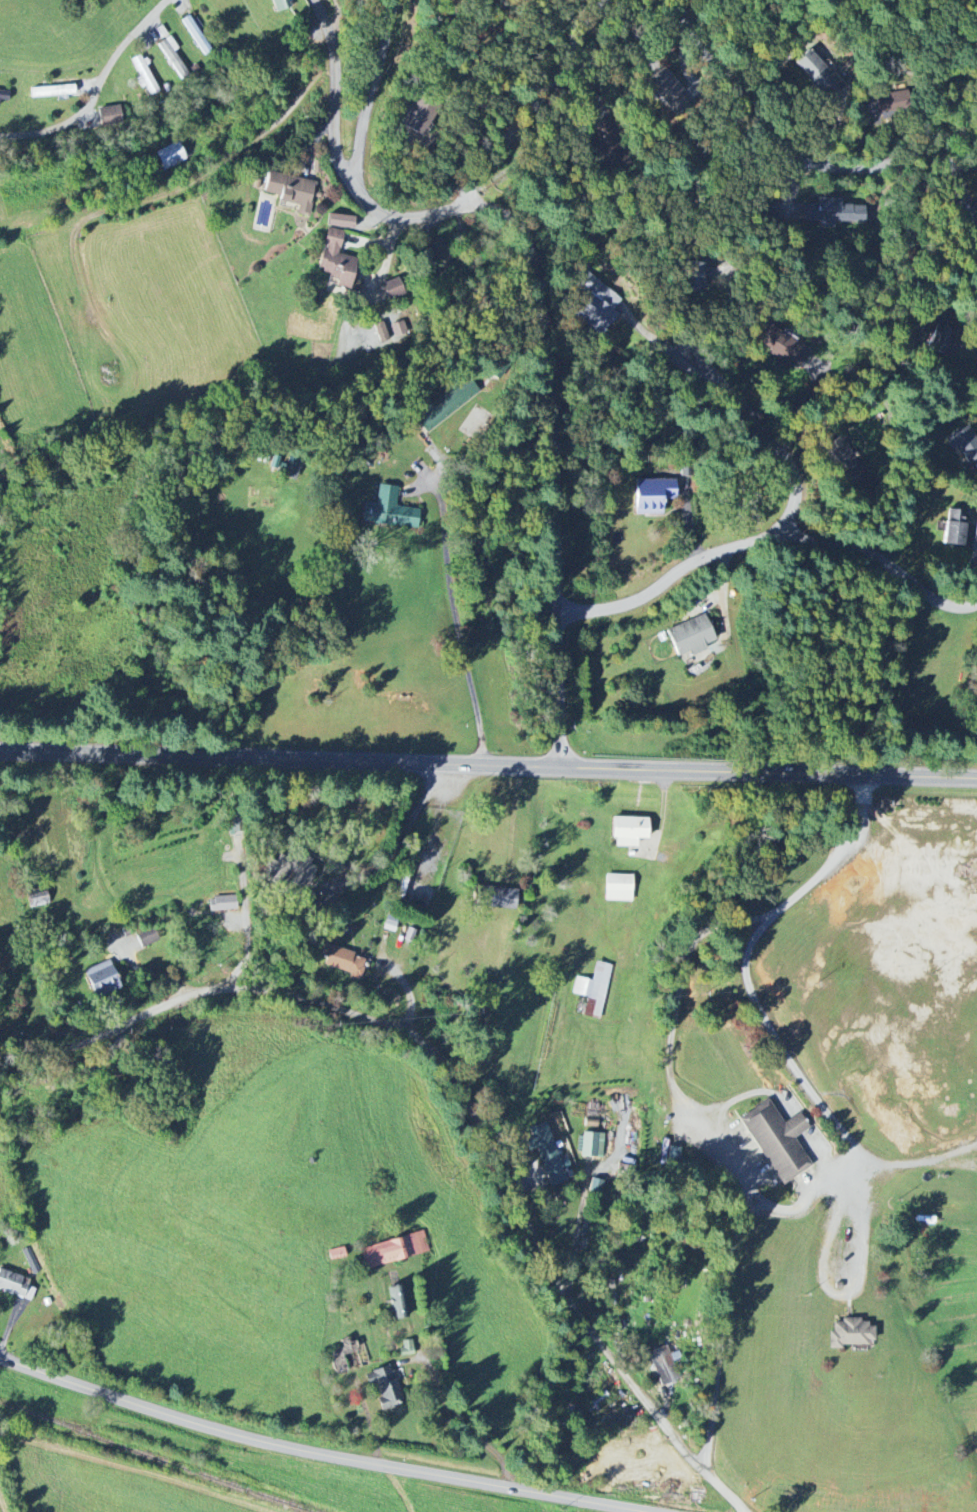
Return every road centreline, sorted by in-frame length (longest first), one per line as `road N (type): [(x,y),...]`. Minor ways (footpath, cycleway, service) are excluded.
road 1 (residential): [(743,1511),(663,1413),(435,1037),(409,1037),(260,990),(209,995),(0,1066)]
road 2 (primary): [(0,752),(976,780)]
road 3 (residential): [(560,766),(560,556),(531,255),(520,223),(503,210),(474,205),(410,222),(380,216),(356,197),(335,163),(335,39),(316,0)]
road 4 (tertiary): [(0,1362),(249,1441),(642,1511)]
road 5 (residential): [(563,616),(623,603),(709,558),(778,539),(821,541),(884,561),(956,607),(976,601)]
road 6 (residential): [(976,228),(968,185),(952,159),(931,152),(793,159),(757,135),(705,55),(685,0)]
road 7 (residential): [(474,205),(466,181),(555,84),(603,0)]
road 8 (residential): [(167,0),(59,132),(0,135)]
road 9 (residential): [(778,539),(795,503),(793,474),(768,421),(692,353)]
road 10 (residential): [(356,197),(369,89),(399,0)]
road 11 (residential): [(434,762),(403,832),(339,890)]

